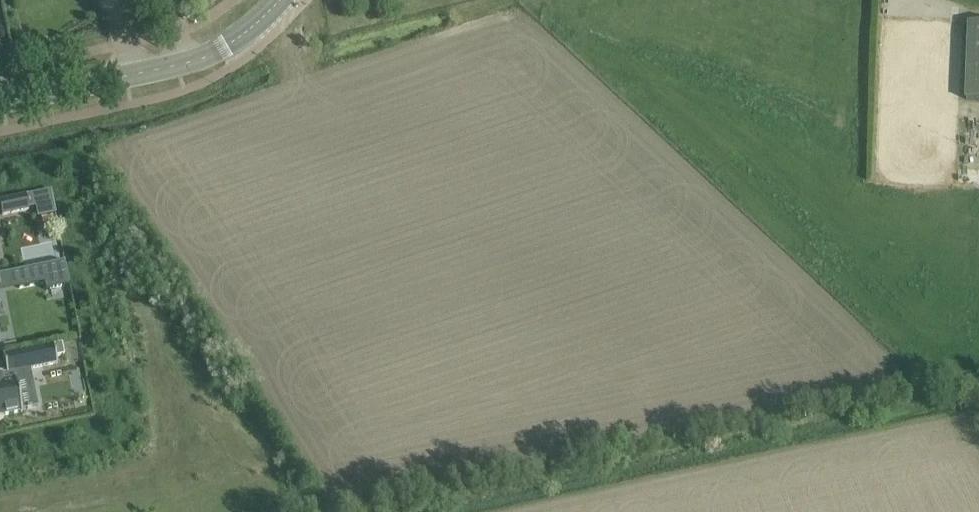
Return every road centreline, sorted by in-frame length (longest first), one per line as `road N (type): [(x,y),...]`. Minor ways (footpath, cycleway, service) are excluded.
road 1 (tertiary): [(0,102),(189,62),(229,44),(280,0)]

